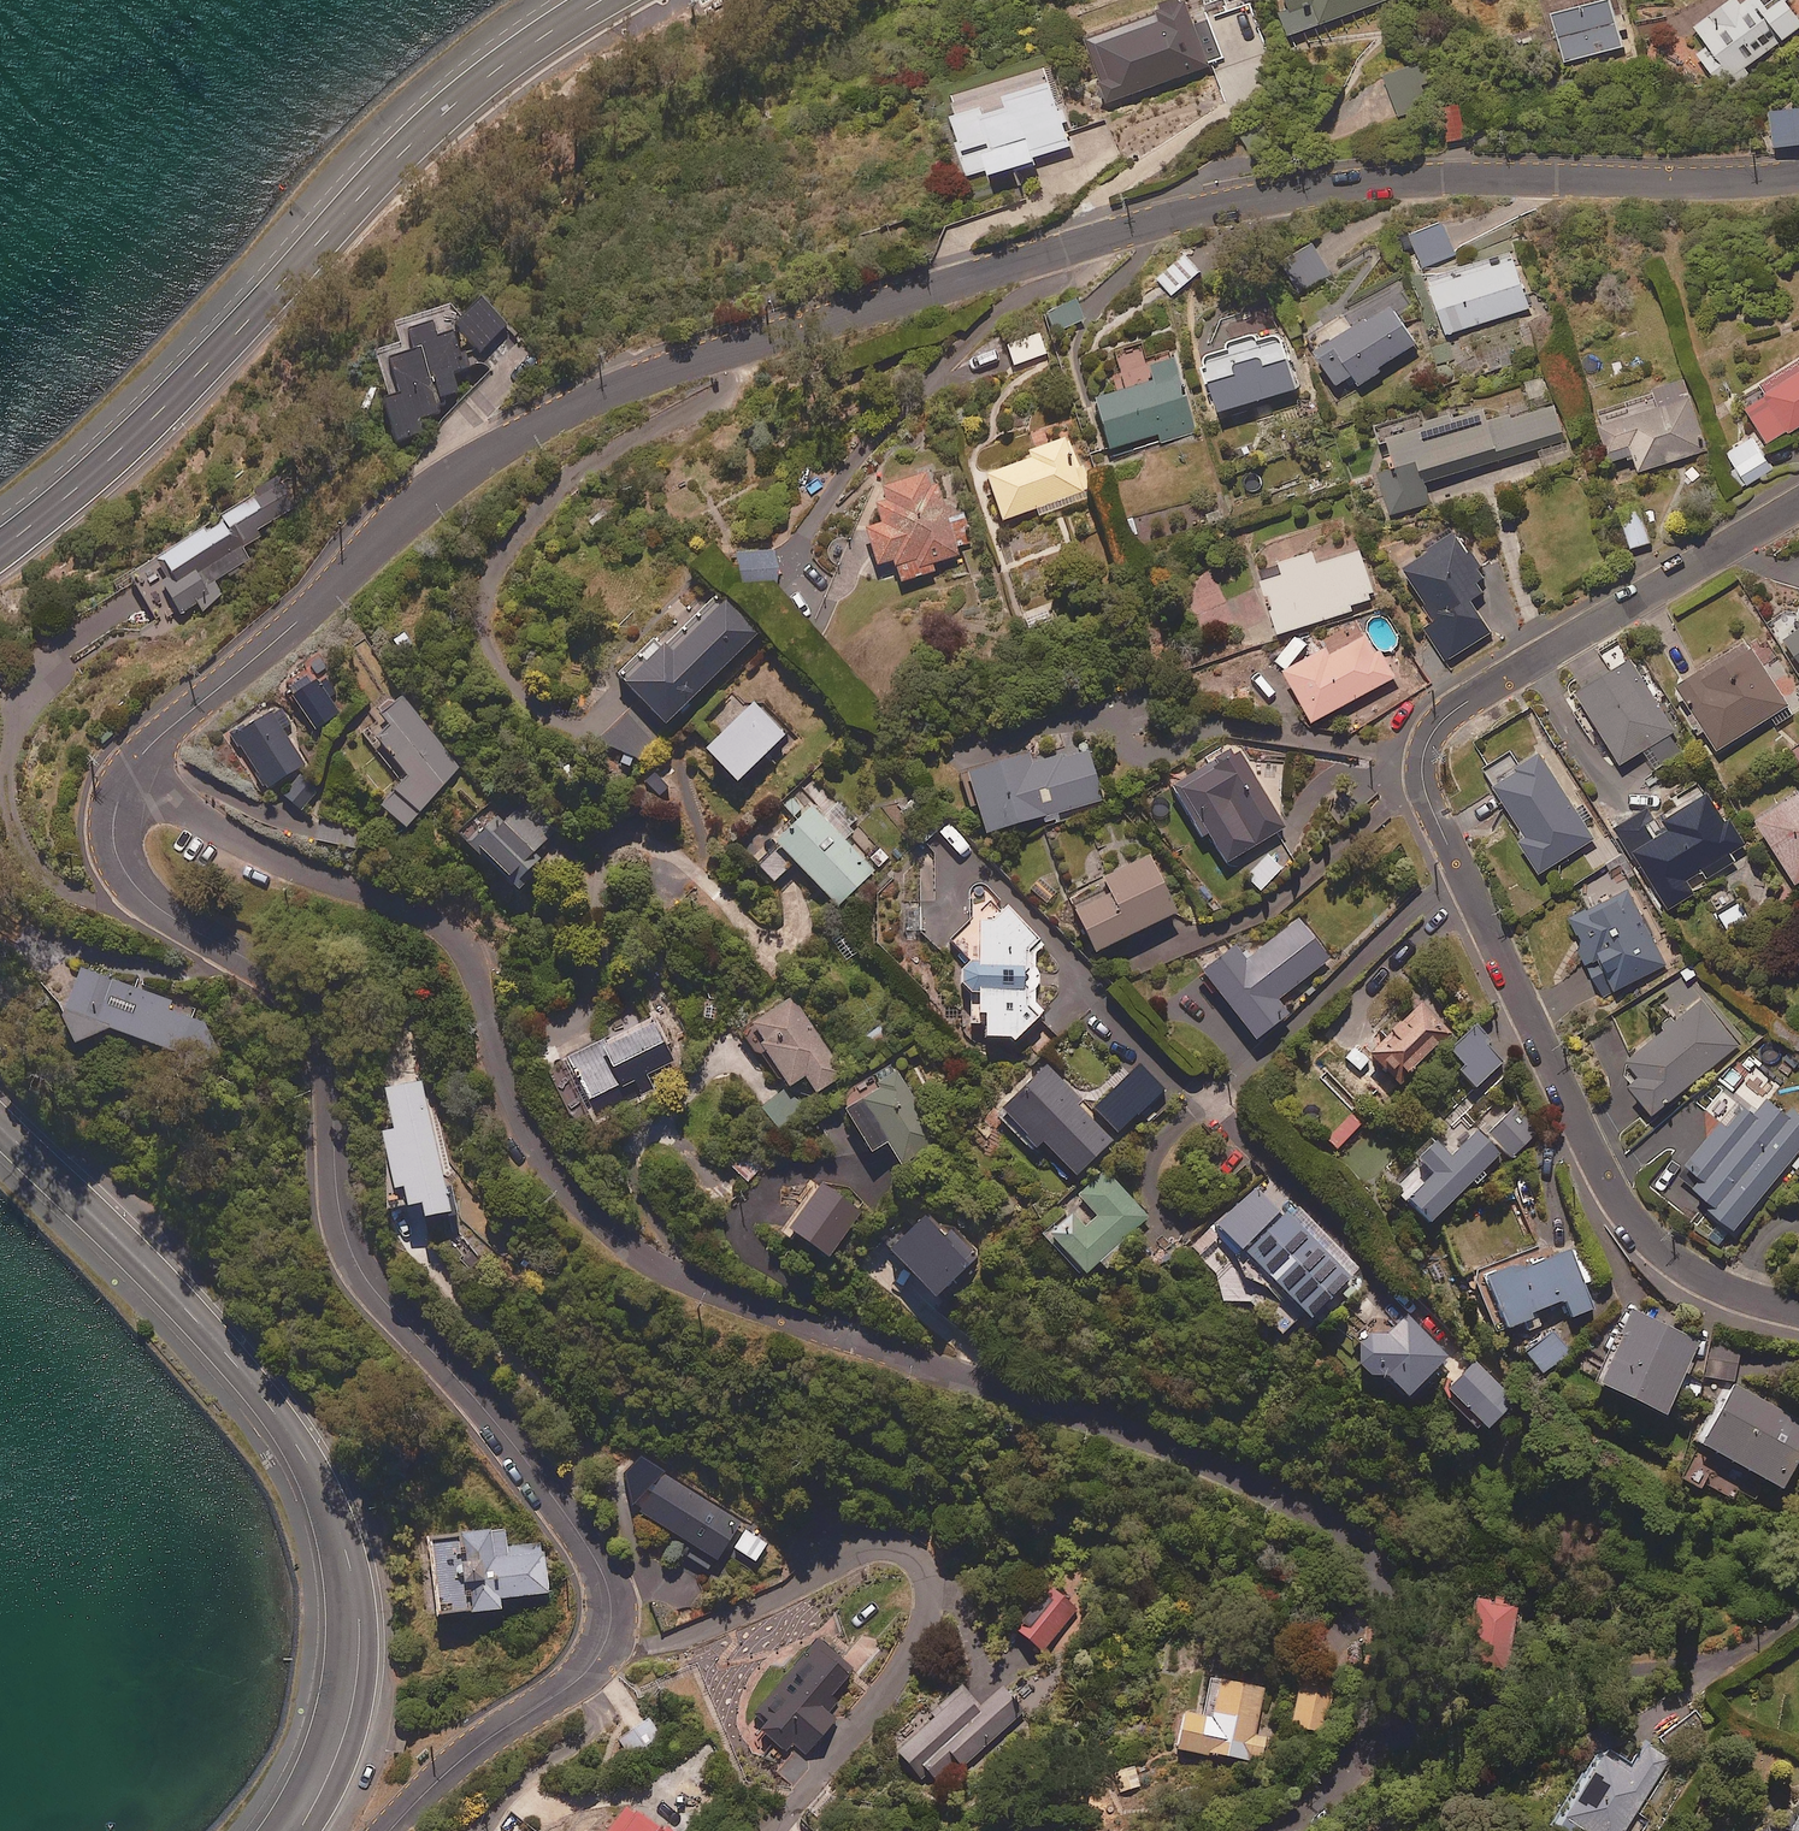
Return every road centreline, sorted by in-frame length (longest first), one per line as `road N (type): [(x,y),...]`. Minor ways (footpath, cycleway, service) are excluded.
road 1 (residential): [(1798,171),(1290,187),(742,344),(533,430),(458,473),(149,745),(120,787)]
road 2 (residential): [(120,787),(192,812),(290,868),(408,909),(459,942),(506,1074),(552,1168),(578,1197),(681,1272),(716,1292),(1220,1464),(1340,1529),(1385,1593),(1398,1646),(1390,1699),(1369,1737)]
road 3 (residential): [(120,787),(113,829),(131,878),(155,905),(285,979),(306,1000),(332,1077),(338,1209),(350,1251),(583,1538),(611,1594),(608,1640),(596,1663),(459,1762),(393,1830)]
road 4 (residential): [(1798,1307),(1718,1287),(1674,1262),(1624,1213),(1422,775),(1430,736),(1465,703),(1798,503)]
road 5 (secondary): [(0,1102),(254,1364),(349,1529),(359,1674),(327,1784),(299,1830)]
road 6 (secondary): [(603,0),(448,109),(295,268),(114,474),(0,556)]
road 7 (residential): [(1369,1737),(1390,1741),(1557,1679),(1719,1660),(1798,1611)]
road 8 (residential): [(1369,1737),(1255,1830)]

